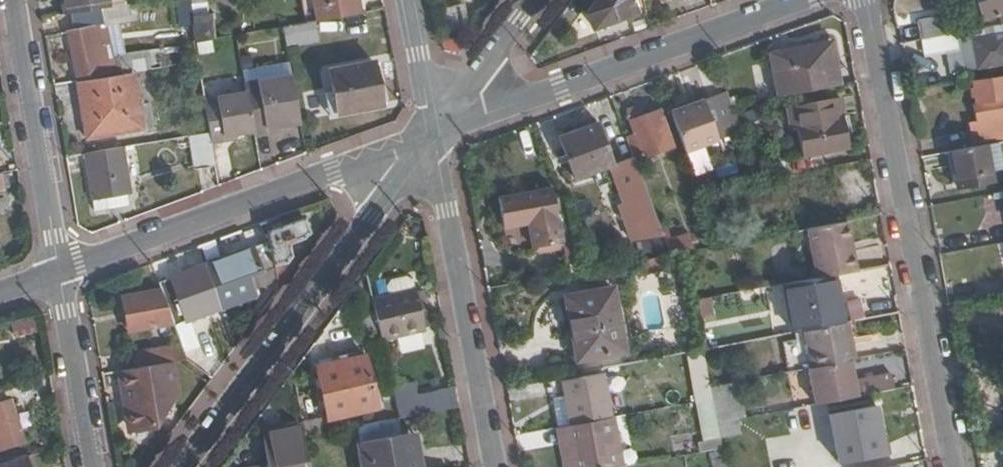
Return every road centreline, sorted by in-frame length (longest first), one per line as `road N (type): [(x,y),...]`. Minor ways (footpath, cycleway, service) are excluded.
road 1 (residential): [(953,466),(865,0)]
road 2 (residential): [(435,135),(368,215),(188,466)]
road 3 (residential): [(60,273),(435,135)]
road 4 (residential): [(435,135),(800,0)]
road 5 (residential): [(497,466),(435,135)]
road 6 (residential): [(60,273),(13,0)]
road 7 (residential): [(94,466),(60,273)]
road 8 (residential): [(534,0),(435,135)]
road 9 (residential): [(435,135),(410,0)]

